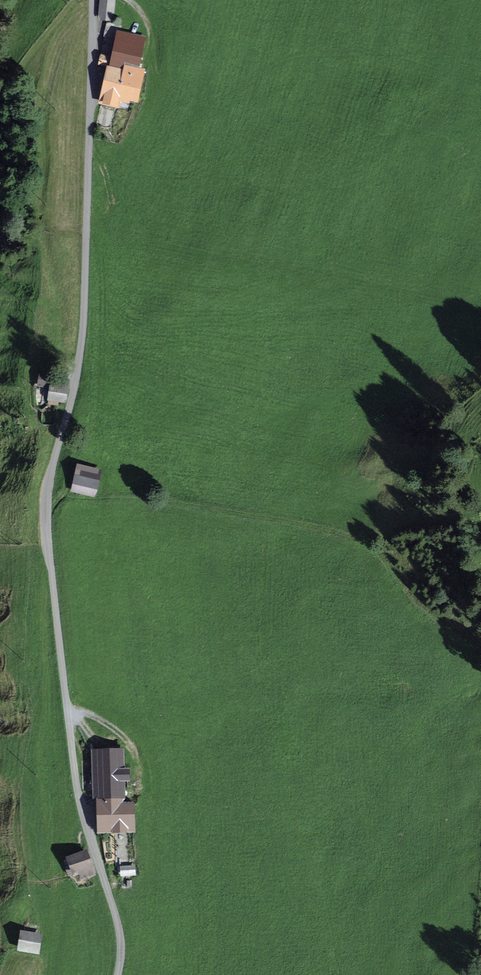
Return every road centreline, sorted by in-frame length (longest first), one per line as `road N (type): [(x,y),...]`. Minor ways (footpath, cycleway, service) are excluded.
road 1 (unclassified): [(92,0),(84,313),(47,519),(77,789),(120,933),(118,974)]

